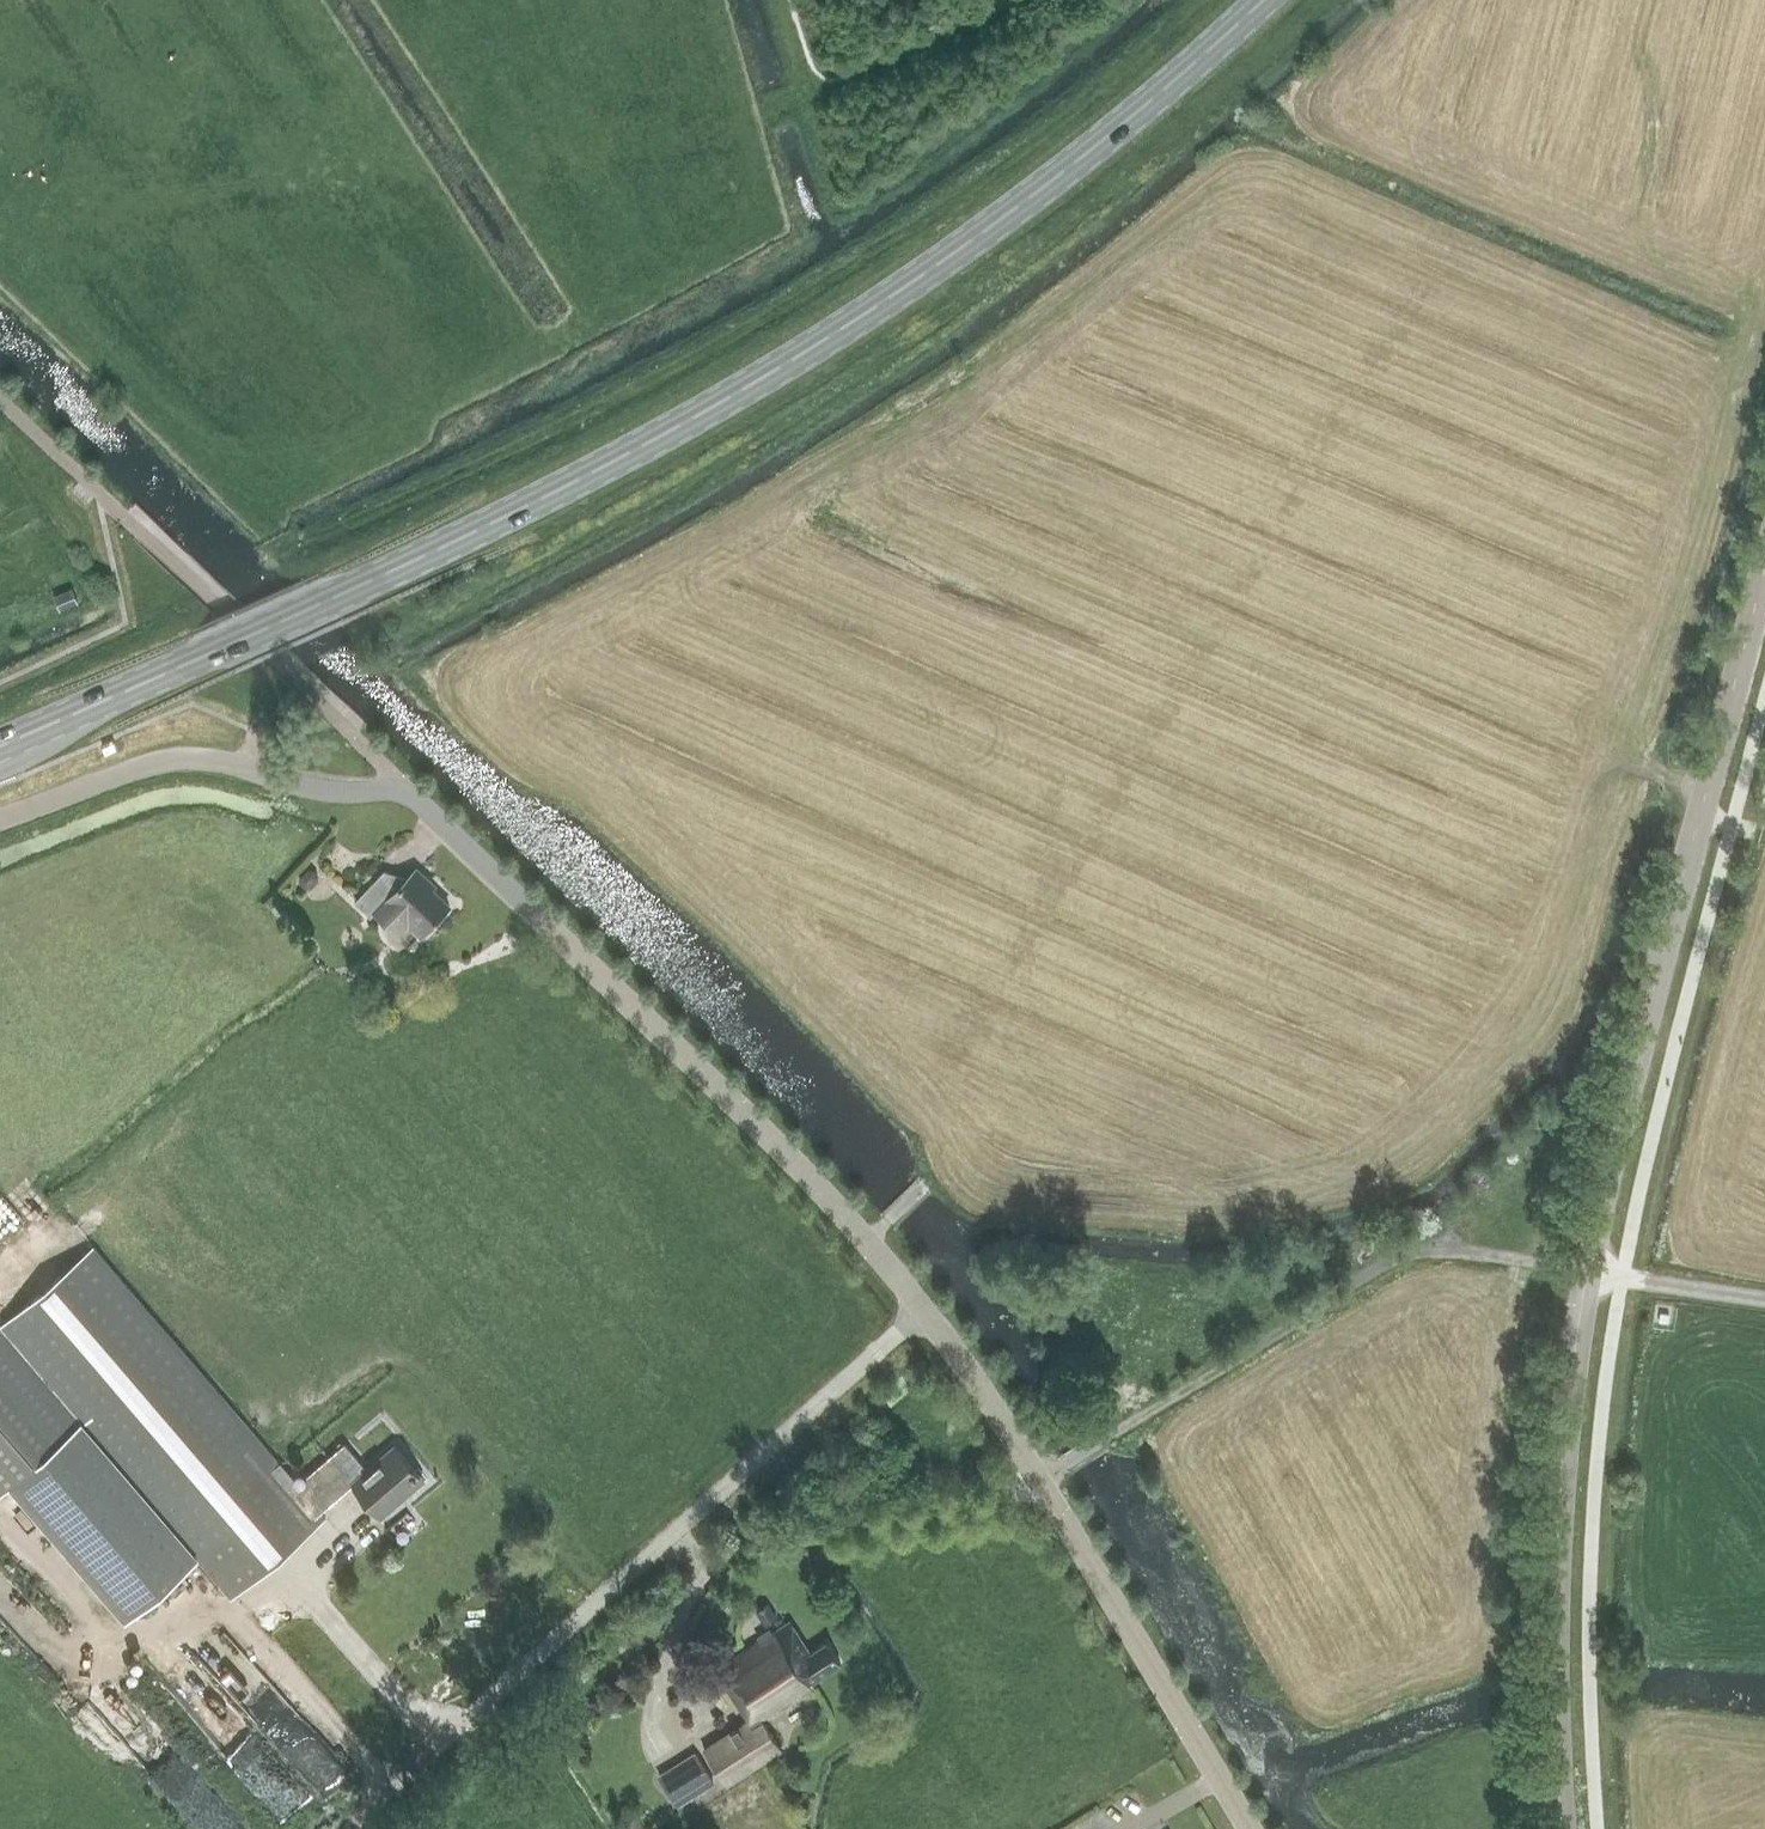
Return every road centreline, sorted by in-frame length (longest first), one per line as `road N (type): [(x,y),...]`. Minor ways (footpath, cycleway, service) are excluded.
road 1 (unclassified): [(1244,1828),(1041,1486),(923,1315),(794,1165),(407,792)]
road 2 (primary): [(238,643),(597,468),(910,284),(1017,209),(1262,0)]
road 3 (tertiary): [(1588,1273),(1764,565)]
road 4 (track): [(1041,1486),(1062,1465),(1421,1243),(1588,1273)]
road 5 (tertiary): [(1562,1828),(1556,1557),(1565,1414),(1588,1273)]
road 6 (unclassified): [(0,825),(151,771),(219,764),(341,796),(407,792)]
road 7 (primary): [(238,643),(0,743)]
road 8 (unclassified): [(1588,1273),(1764,1300)]

